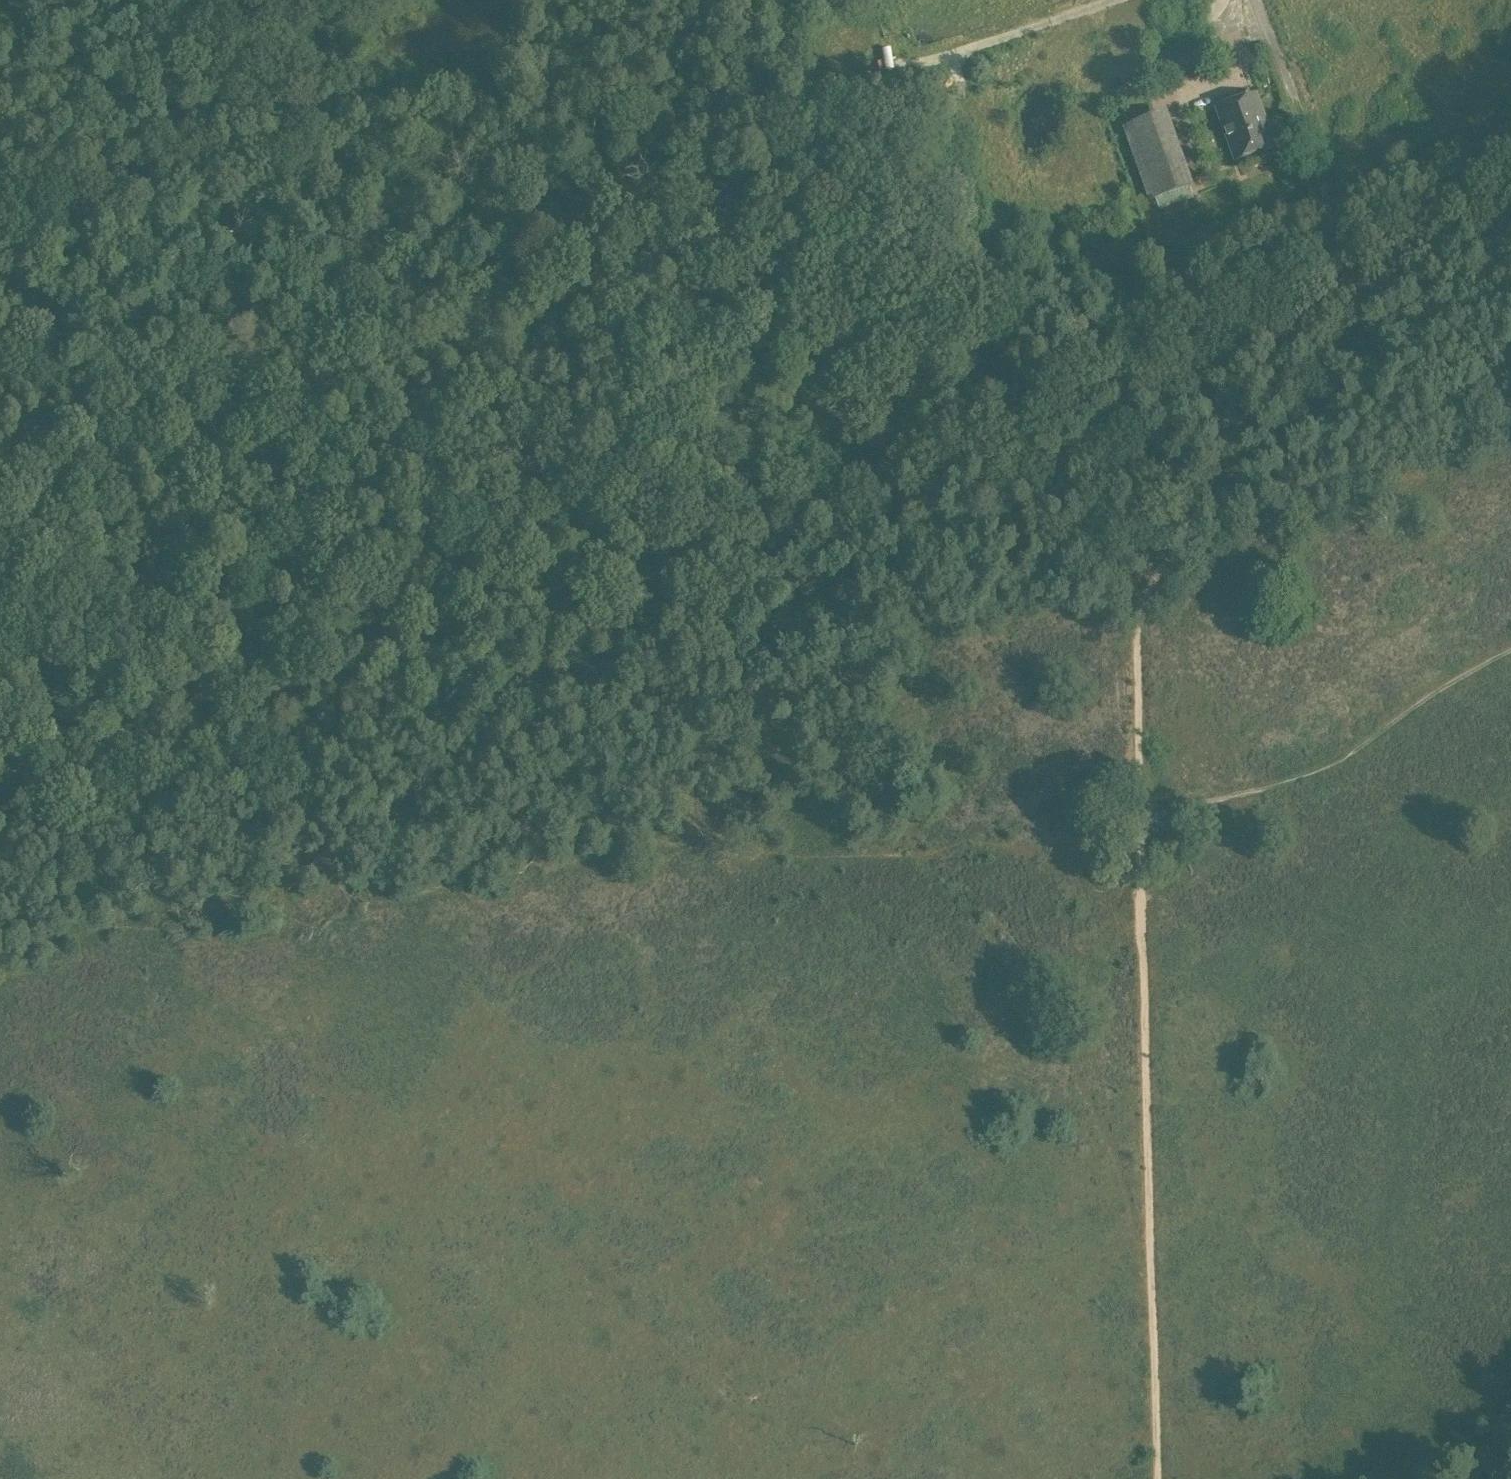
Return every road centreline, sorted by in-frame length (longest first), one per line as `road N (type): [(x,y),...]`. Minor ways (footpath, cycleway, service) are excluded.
road 1 (track): [(1157,1478),(1140,814)]
road 2 (track): [(1140,814),(1143,590),(1275,435),(1340,305)]
road 3 (track): [(1112,0),(950,55),(900,63)]
road 4 (track): [(1340,305),(1327,207),(1292,95)]
road 5 (track): [(1340,305),(1510,239)]

